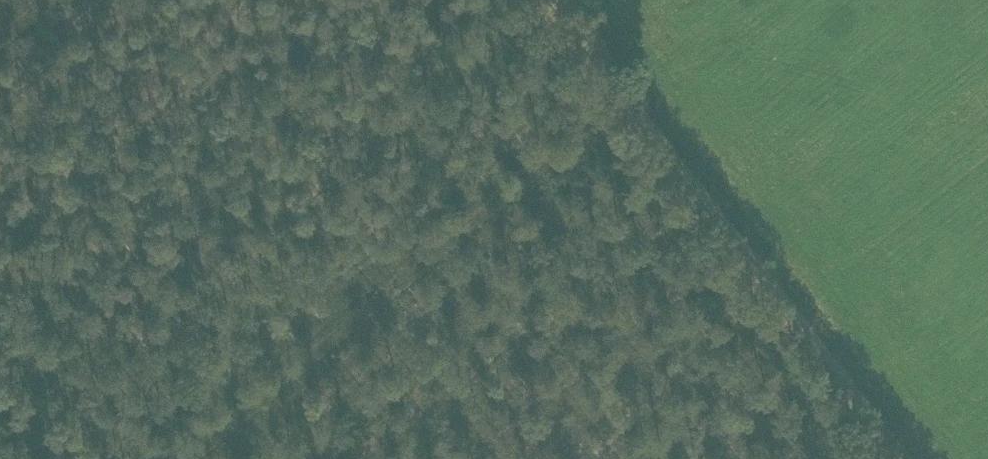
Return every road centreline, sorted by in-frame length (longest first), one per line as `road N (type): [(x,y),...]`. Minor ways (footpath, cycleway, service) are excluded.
road 1 (track): [(918,458),(562,0)]

